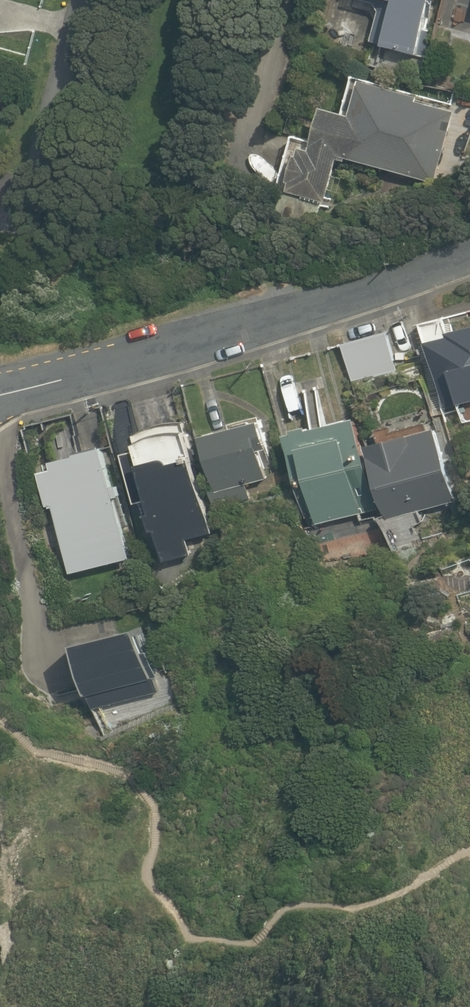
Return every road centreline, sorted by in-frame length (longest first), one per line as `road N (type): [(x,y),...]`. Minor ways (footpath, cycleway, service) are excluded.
road 1 (residential): [(0,390),(348,297),(469,255)]
road 2 (residential): [(85,0),(33,179)]

